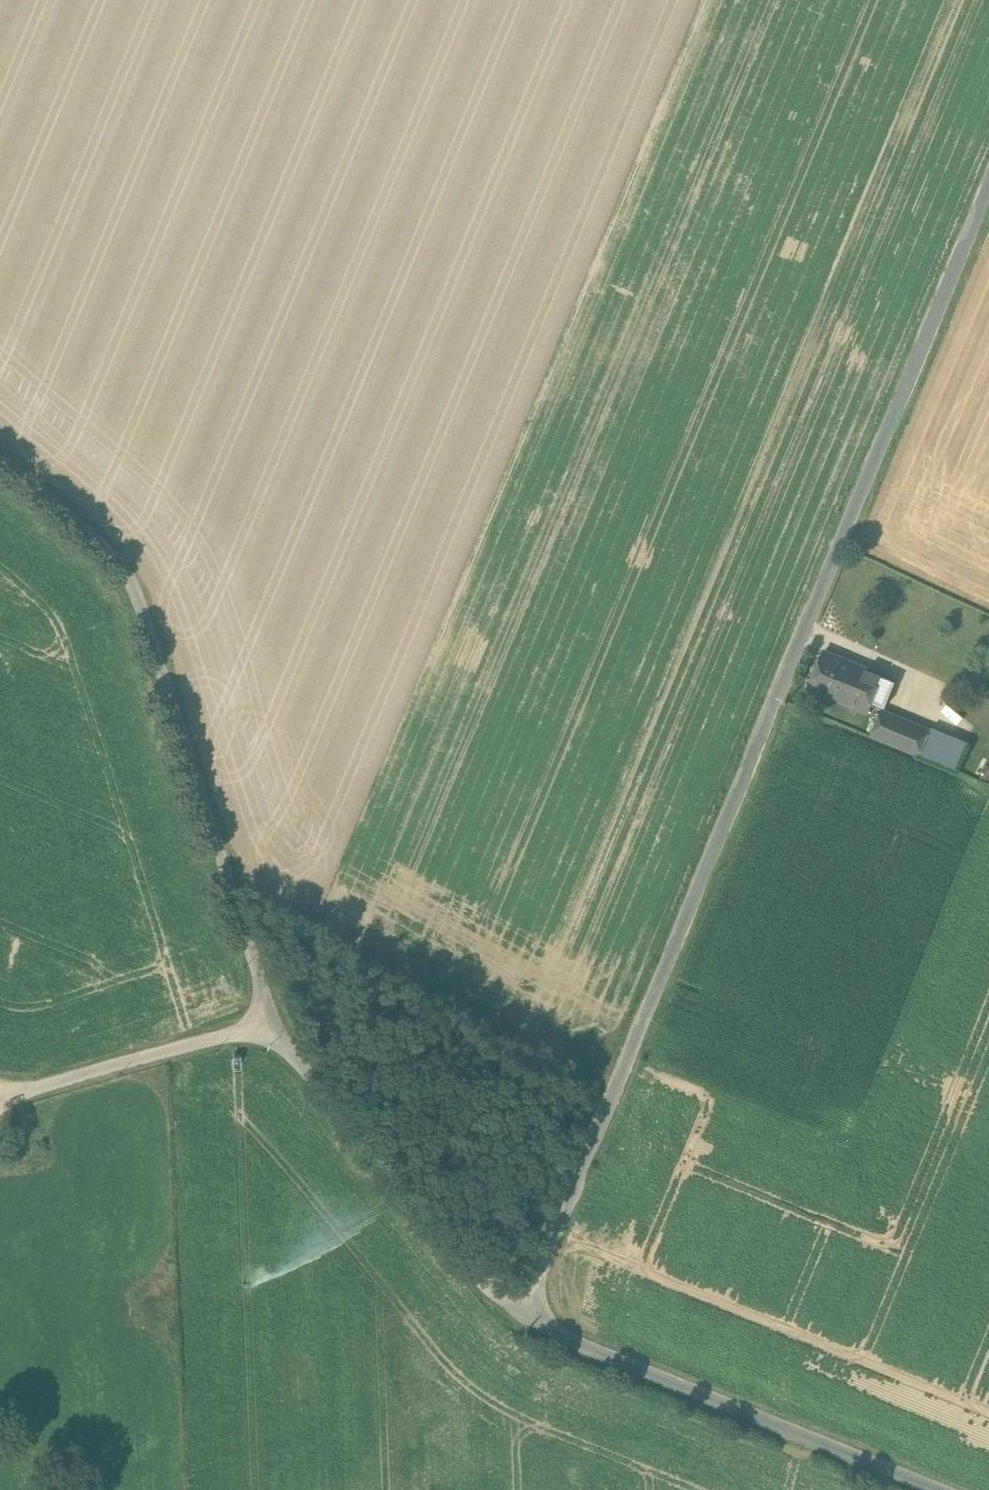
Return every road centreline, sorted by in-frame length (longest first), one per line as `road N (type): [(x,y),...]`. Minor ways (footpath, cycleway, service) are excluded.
road 1 (unclassified): [(988,187),(538,1281),(541,1315)]
road 2 (track): [(541,1315),(506,1303),(264,1023),(240,917),(132,579),(92,530),(0,452)]
road 3 (unclassified): [(940,1489),(553,1331),(541,1315)]
road 4 (track): [(264,1023),(20,1094)]

